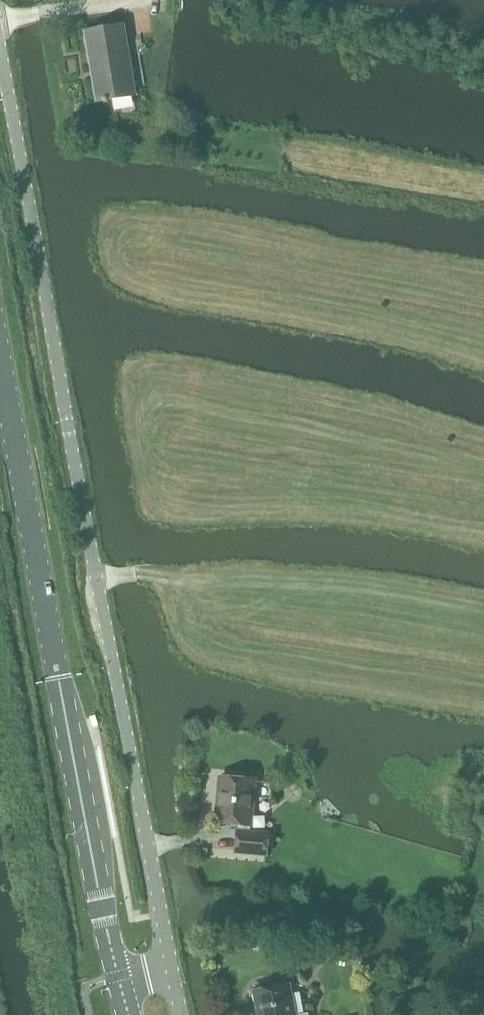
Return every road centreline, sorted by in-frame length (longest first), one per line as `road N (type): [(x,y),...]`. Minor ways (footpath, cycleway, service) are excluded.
road 1 (residential): [(168,965),(0,30)]
road 2 (secondary): [(120,977),(0,351)]

